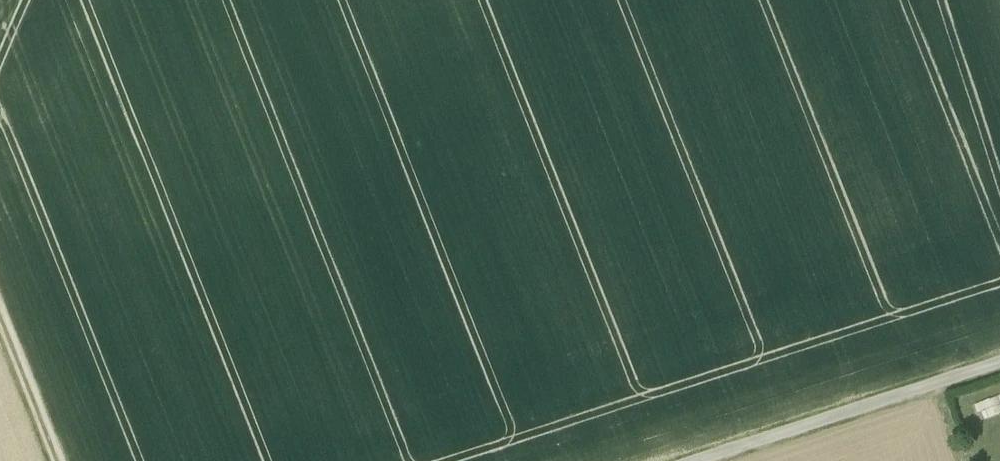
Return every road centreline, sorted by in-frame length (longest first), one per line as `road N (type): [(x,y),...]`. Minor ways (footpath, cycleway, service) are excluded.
road 1 (unclassified): [(696,460),(999,364)]
road 2 (track): [(0,317),(57,460)]

